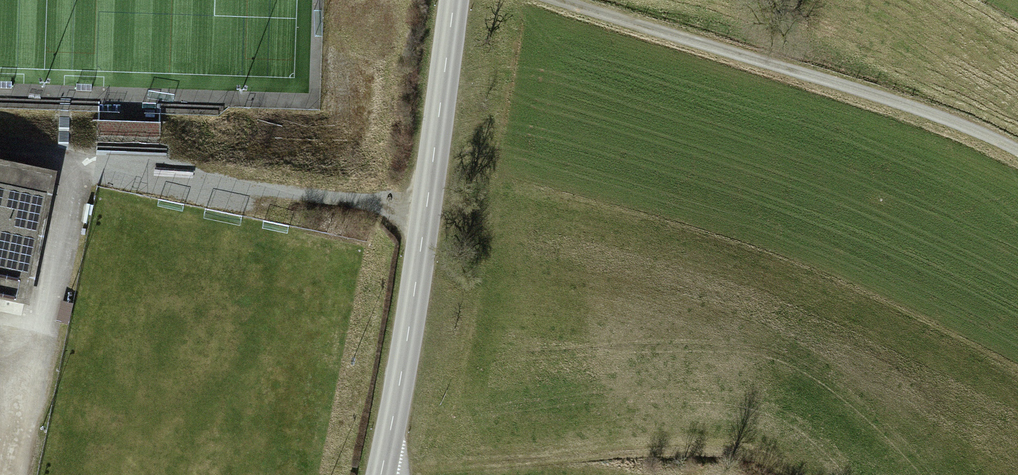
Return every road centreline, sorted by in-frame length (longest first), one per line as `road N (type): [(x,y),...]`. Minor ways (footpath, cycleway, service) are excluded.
road 1 (track): [(1017,152),(906,107),(561,0)]
road 2 (tertiary): [(453,0),(382,474)]
road 3 (track): [(385,463),(710,448)]

